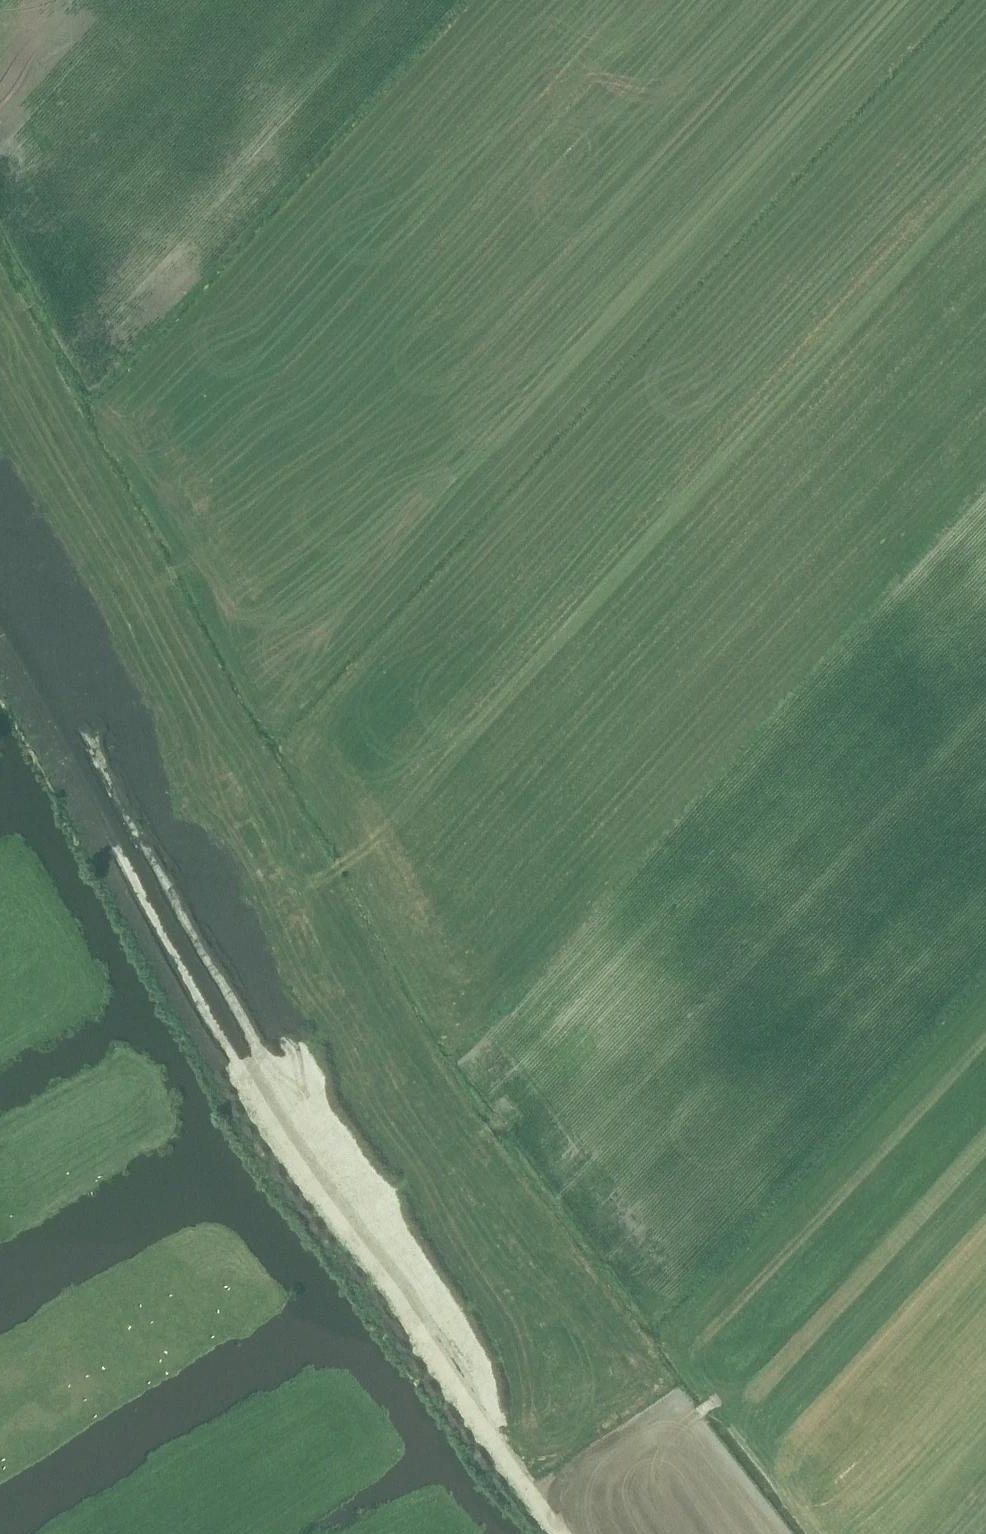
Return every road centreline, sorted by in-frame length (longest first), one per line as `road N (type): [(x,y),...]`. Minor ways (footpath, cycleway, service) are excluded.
road 1 (track): [(347,1239),(295,1166),(0,648)]
road 2 (track): [(547,1533),(347,1239),(534,1102)]
road 3 (track): [(803,1342),(538,1521)]
road 4 (track): [(13,674),(237,534)]
road 5 (track): [(375,848),(174,955)]
road 6 (track): [(0,314),(106,254)]

